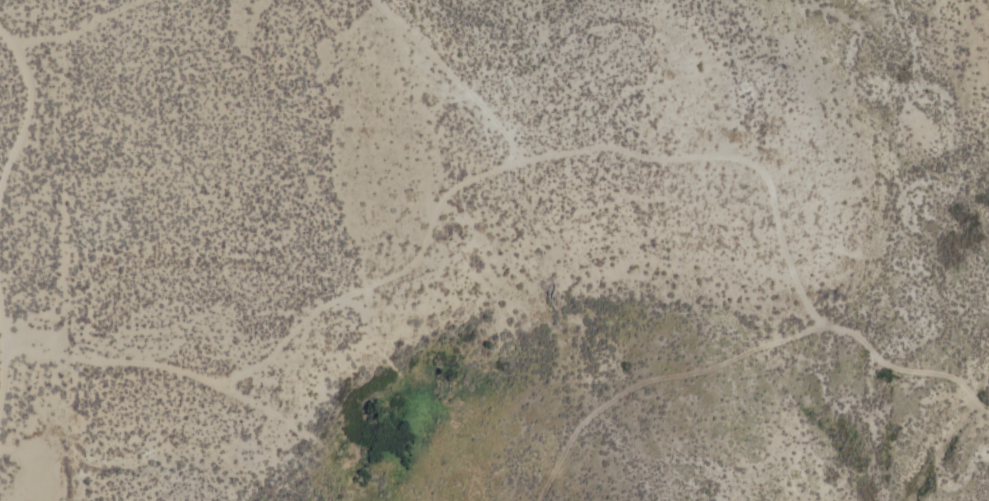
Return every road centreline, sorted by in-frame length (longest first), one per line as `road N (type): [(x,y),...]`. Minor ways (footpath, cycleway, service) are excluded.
road 1 (track): [(988,400),(961,376),(907,366),(863,332),(828,322),(809,301),(770,176),(756,164),(598,148),(470,183),(408,261),(331,308),(271,365),(210,383),(158,365),(3,350)]
road 2 (track): [(828,322),(628,391),(586,428),(546,500)]
road 3 (track): [(498,173),(510,156),(506,135),(376,0)]
road 4 (track): [(0,201),(31,104),(0,33)]
road 5 (track): [(140,0),(72,35),(4,39)]

